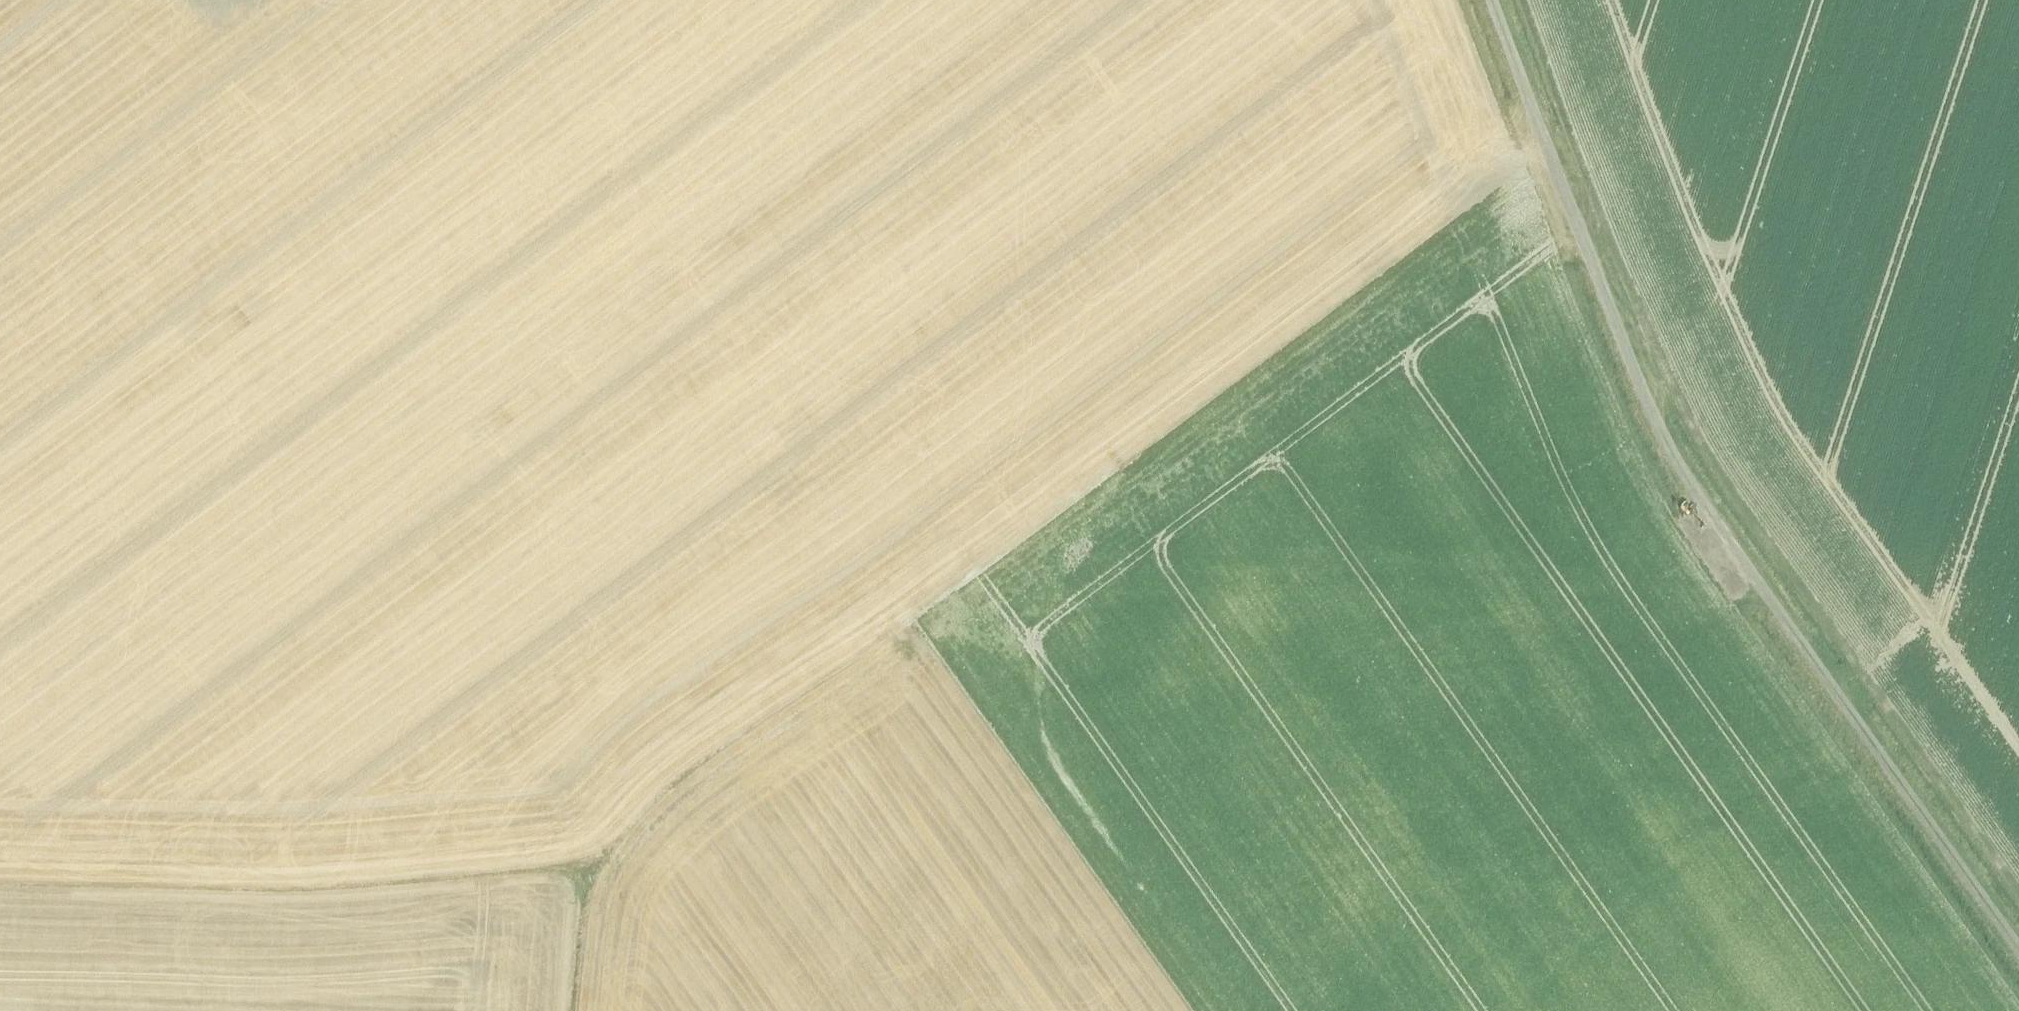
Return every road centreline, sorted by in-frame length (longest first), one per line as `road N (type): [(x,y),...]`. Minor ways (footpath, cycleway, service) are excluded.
road 1 (track): [(1492,0),(1659,429),(1724,536),(2018,948)]

